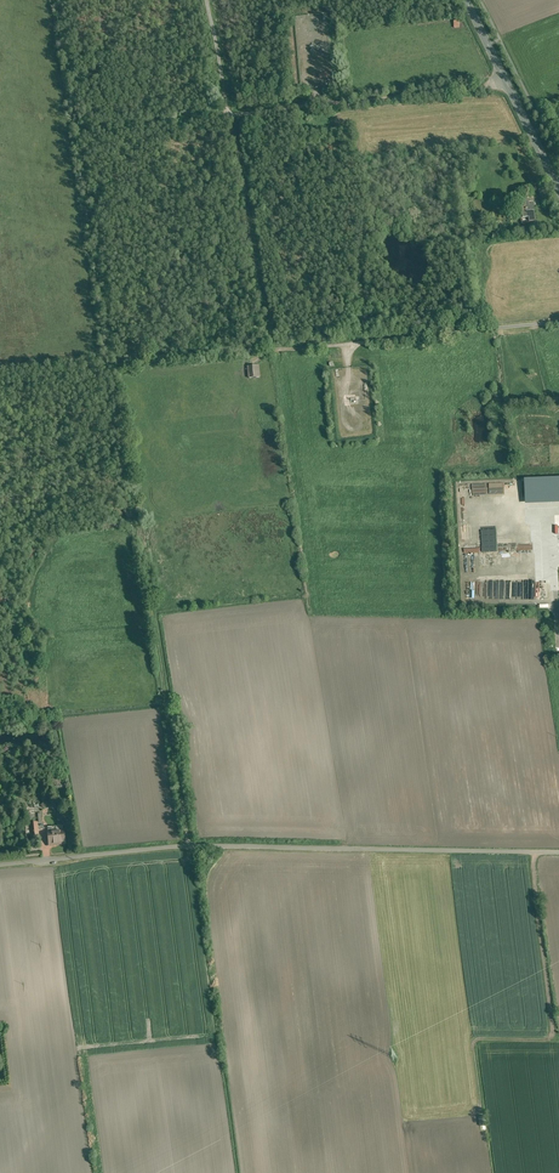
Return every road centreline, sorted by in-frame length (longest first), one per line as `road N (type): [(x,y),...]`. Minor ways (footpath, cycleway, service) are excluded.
road 1 (unclassified): [(0,866),(188,848),(558,853)]
road 2 (track): [(558,322),(247,361)]
road 3 (tertiary): [(466,0),(558,189)]

